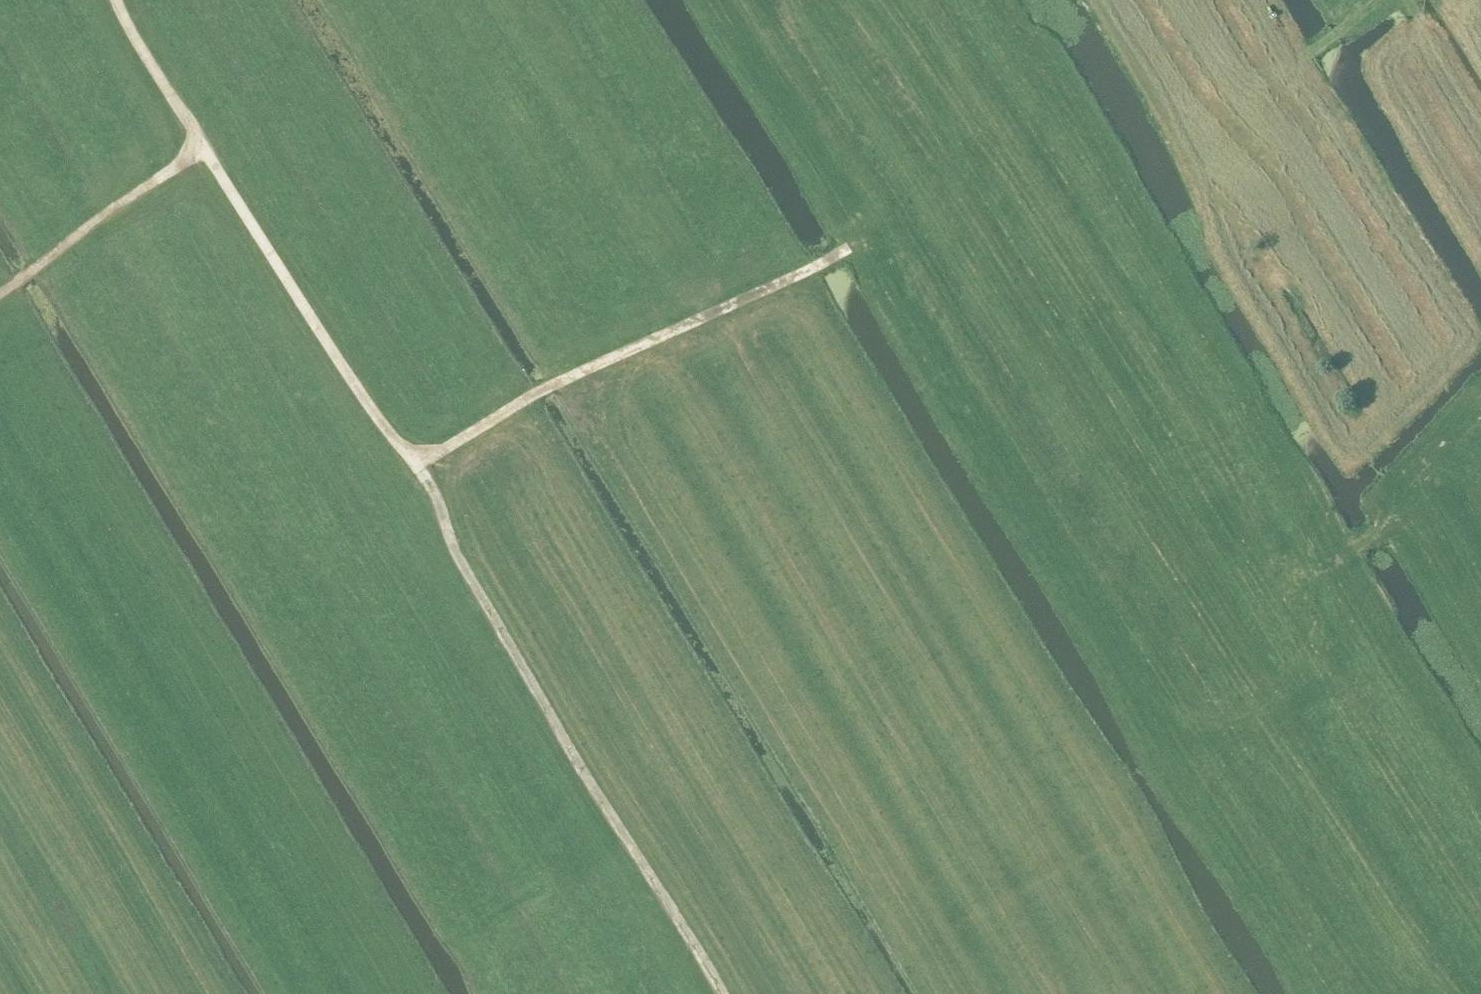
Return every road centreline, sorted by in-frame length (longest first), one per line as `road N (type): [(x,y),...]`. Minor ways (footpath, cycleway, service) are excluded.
road 1 (track): [(720,993),(445,536),(418,464),(384,432),(114,0)]
road 2 (track): [(418,464),(545,388),(846,250)]
road 3 (track): [(1376,0),(1342,34),(1200,124),(1166,117),(1099,0)]
road 4 (track): [(203,148),(0,293)]

